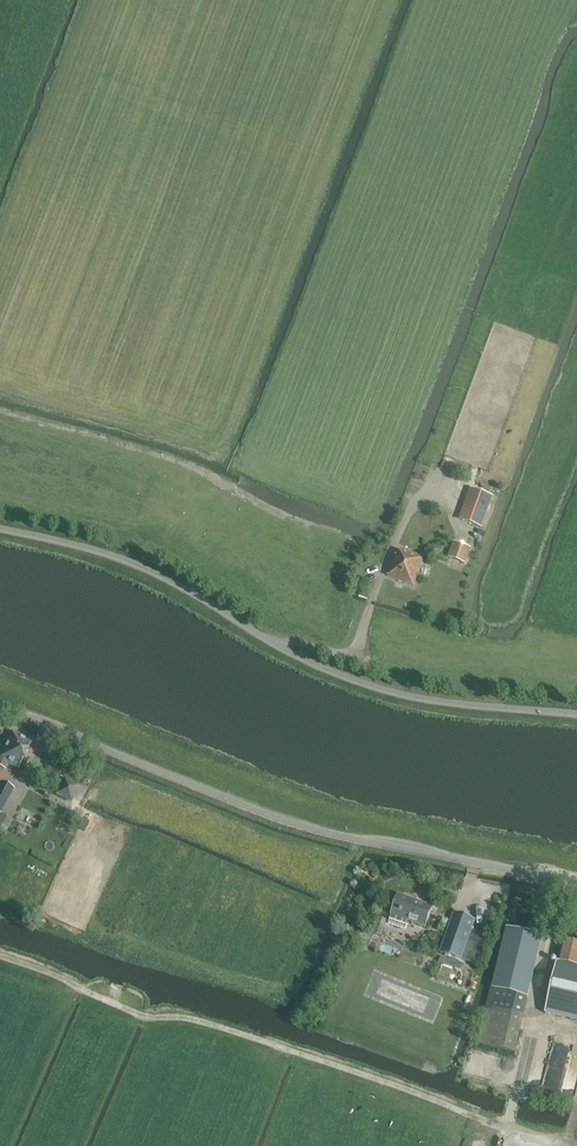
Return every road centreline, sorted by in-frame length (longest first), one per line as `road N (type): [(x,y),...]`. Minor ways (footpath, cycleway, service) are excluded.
road 1 (track): [(0,954),(65,976),(145,1019),(186,1019),(506,1127),(538,1021)]
road 2 (unclassified): [(576,714),(434,701),(336,675),(132,562),(0,529)]
road 3 (tertiary): [(576,881),(301,825),(0,706)]
road 4 (track): [(568,879),(538,1021),(576,1034)]

